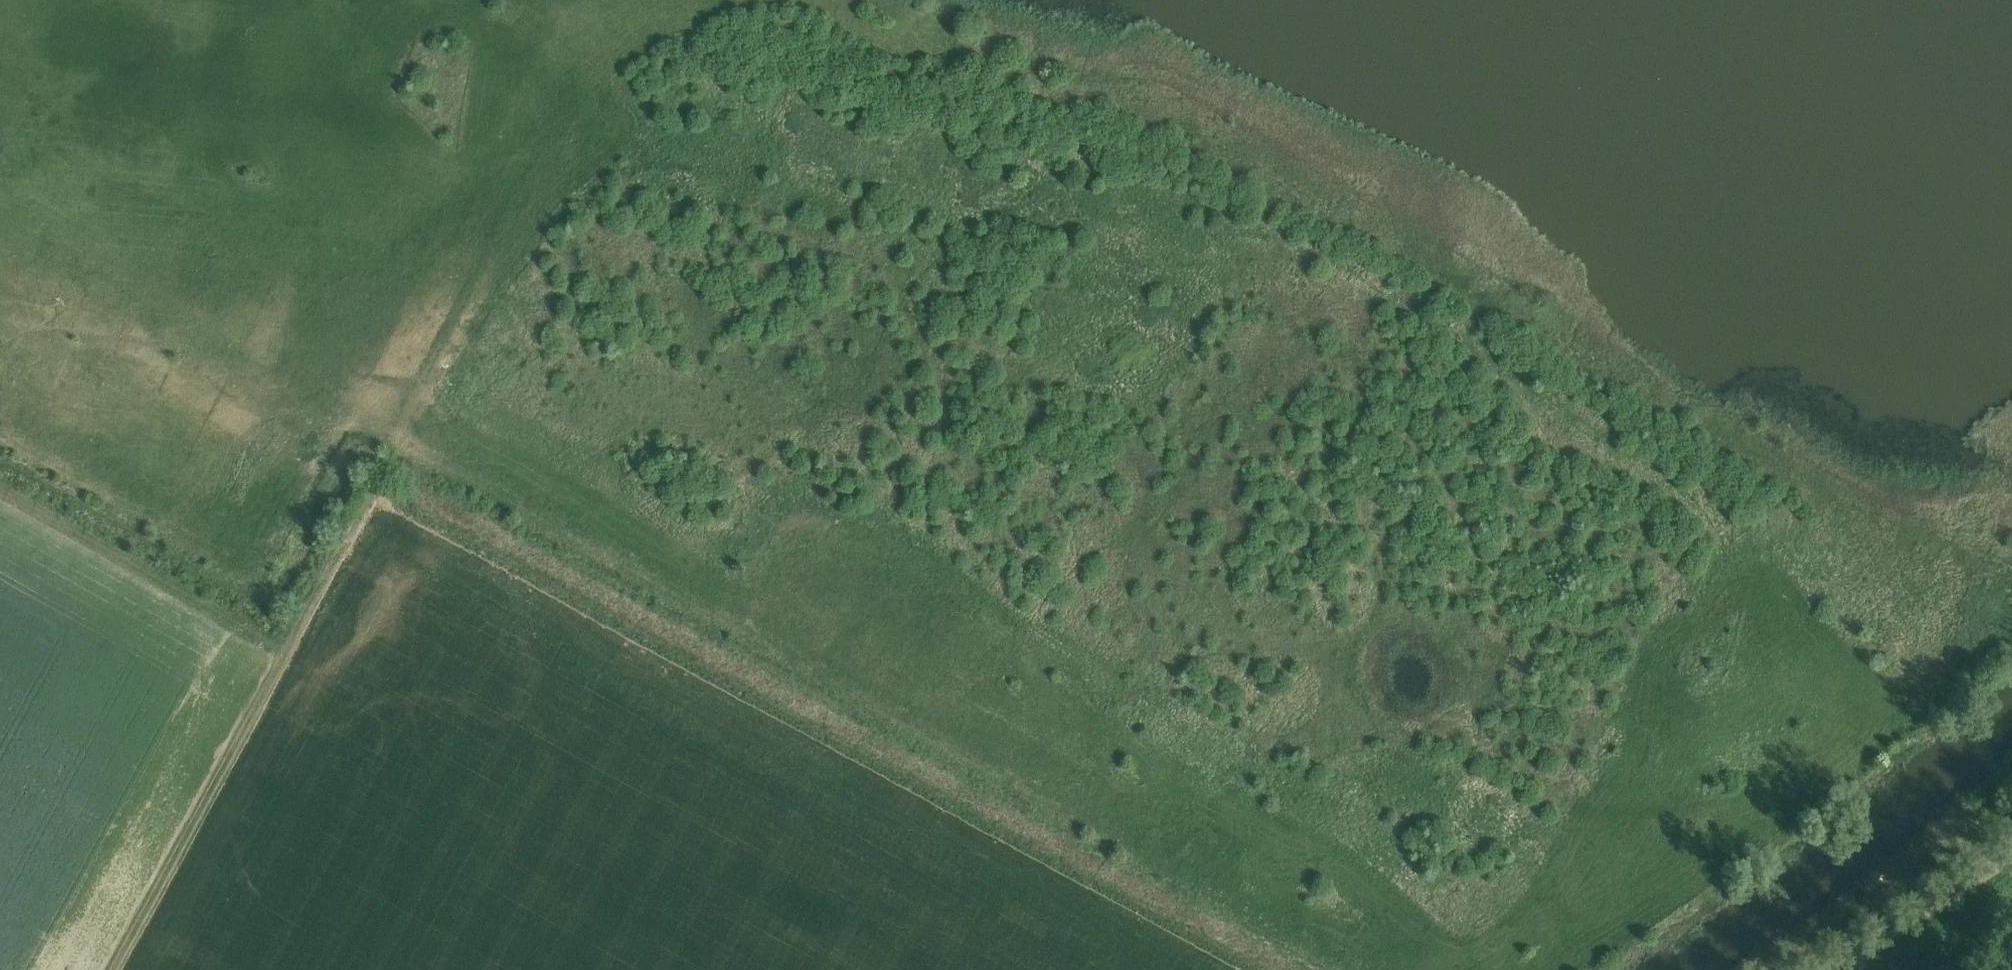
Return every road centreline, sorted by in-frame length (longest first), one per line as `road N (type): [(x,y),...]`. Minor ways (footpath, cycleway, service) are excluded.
road 1 (track): [(109,969),(378,479)]
road 2 (unclassified): [(1820,969),(2011,849)]

